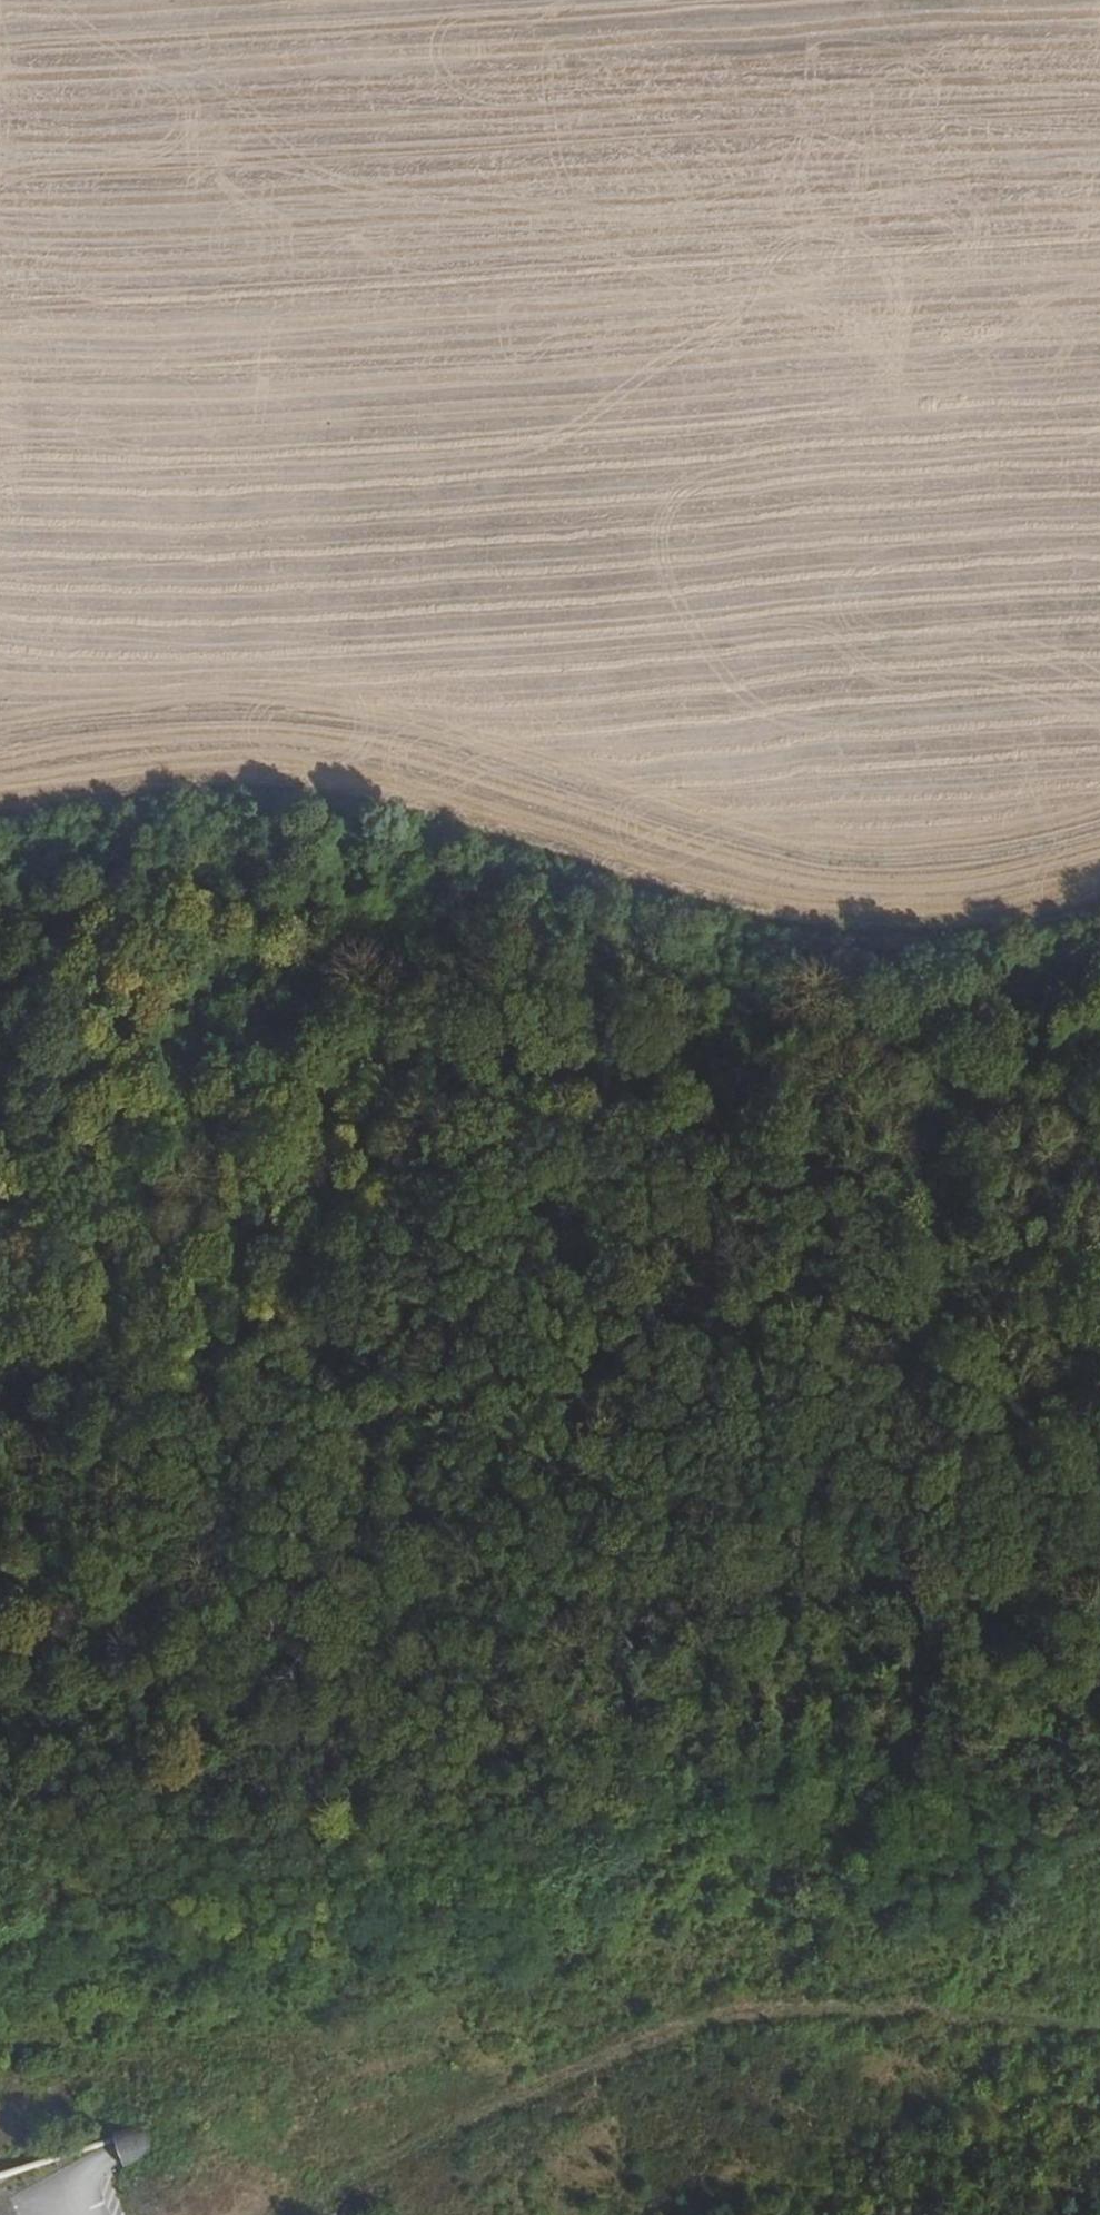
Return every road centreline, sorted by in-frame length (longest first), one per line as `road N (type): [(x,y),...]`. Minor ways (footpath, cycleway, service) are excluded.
road 1 (track): [(0,822),(85,804),(281,790),(419,821),(781,931),(981,936),(1099,906)]
road 2 (track): [(309,2214),(471,2121),(699,2028),(814,2014),(1044,2026),(1099,2042)]

